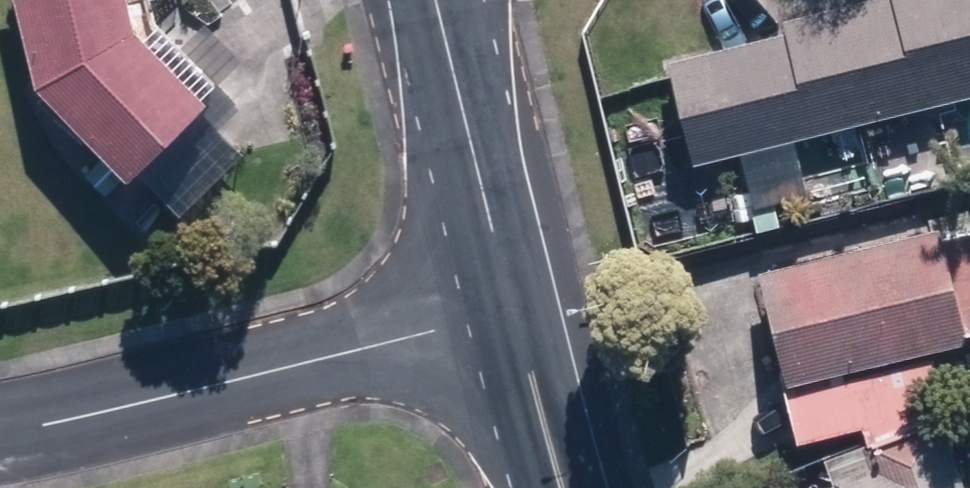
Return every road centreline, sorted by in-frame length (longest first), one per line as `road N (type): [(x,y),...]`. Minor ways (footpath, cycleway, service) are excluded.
road 1 (residential): [(519,316),(169,396),(0,426)]
road 2 (tertiary): [(519,316),(440,0)]
road 3 (tertiary): [(570,487),(519,316)]

